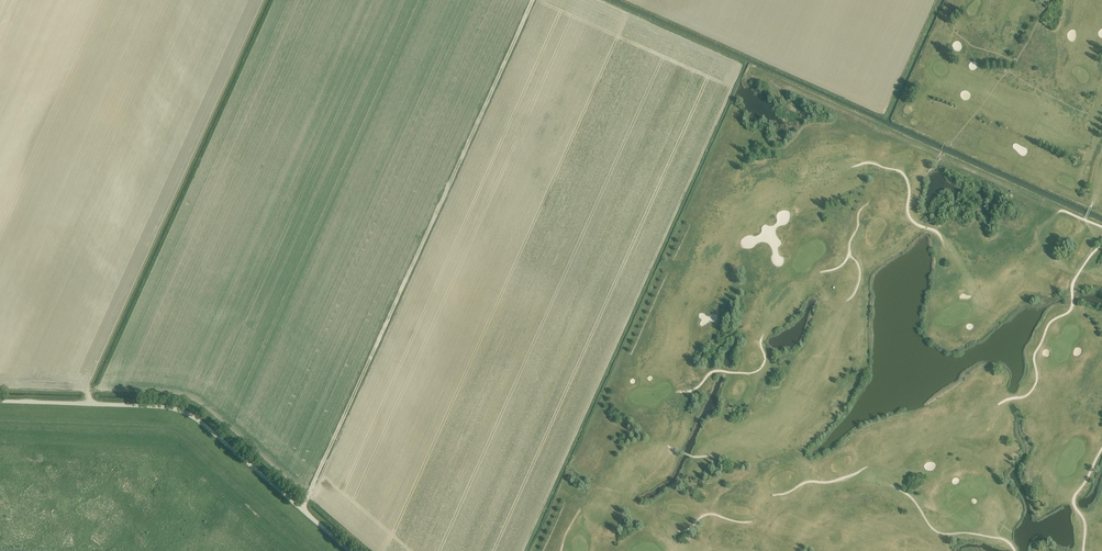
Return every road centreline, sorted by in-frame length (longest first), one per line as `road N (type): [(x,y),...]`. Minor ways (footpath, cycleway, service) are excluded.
road 1 (track): [(301,508),(533,0)]
road 2 (unclassified): [(350,550),(187,413),(0,401)]

